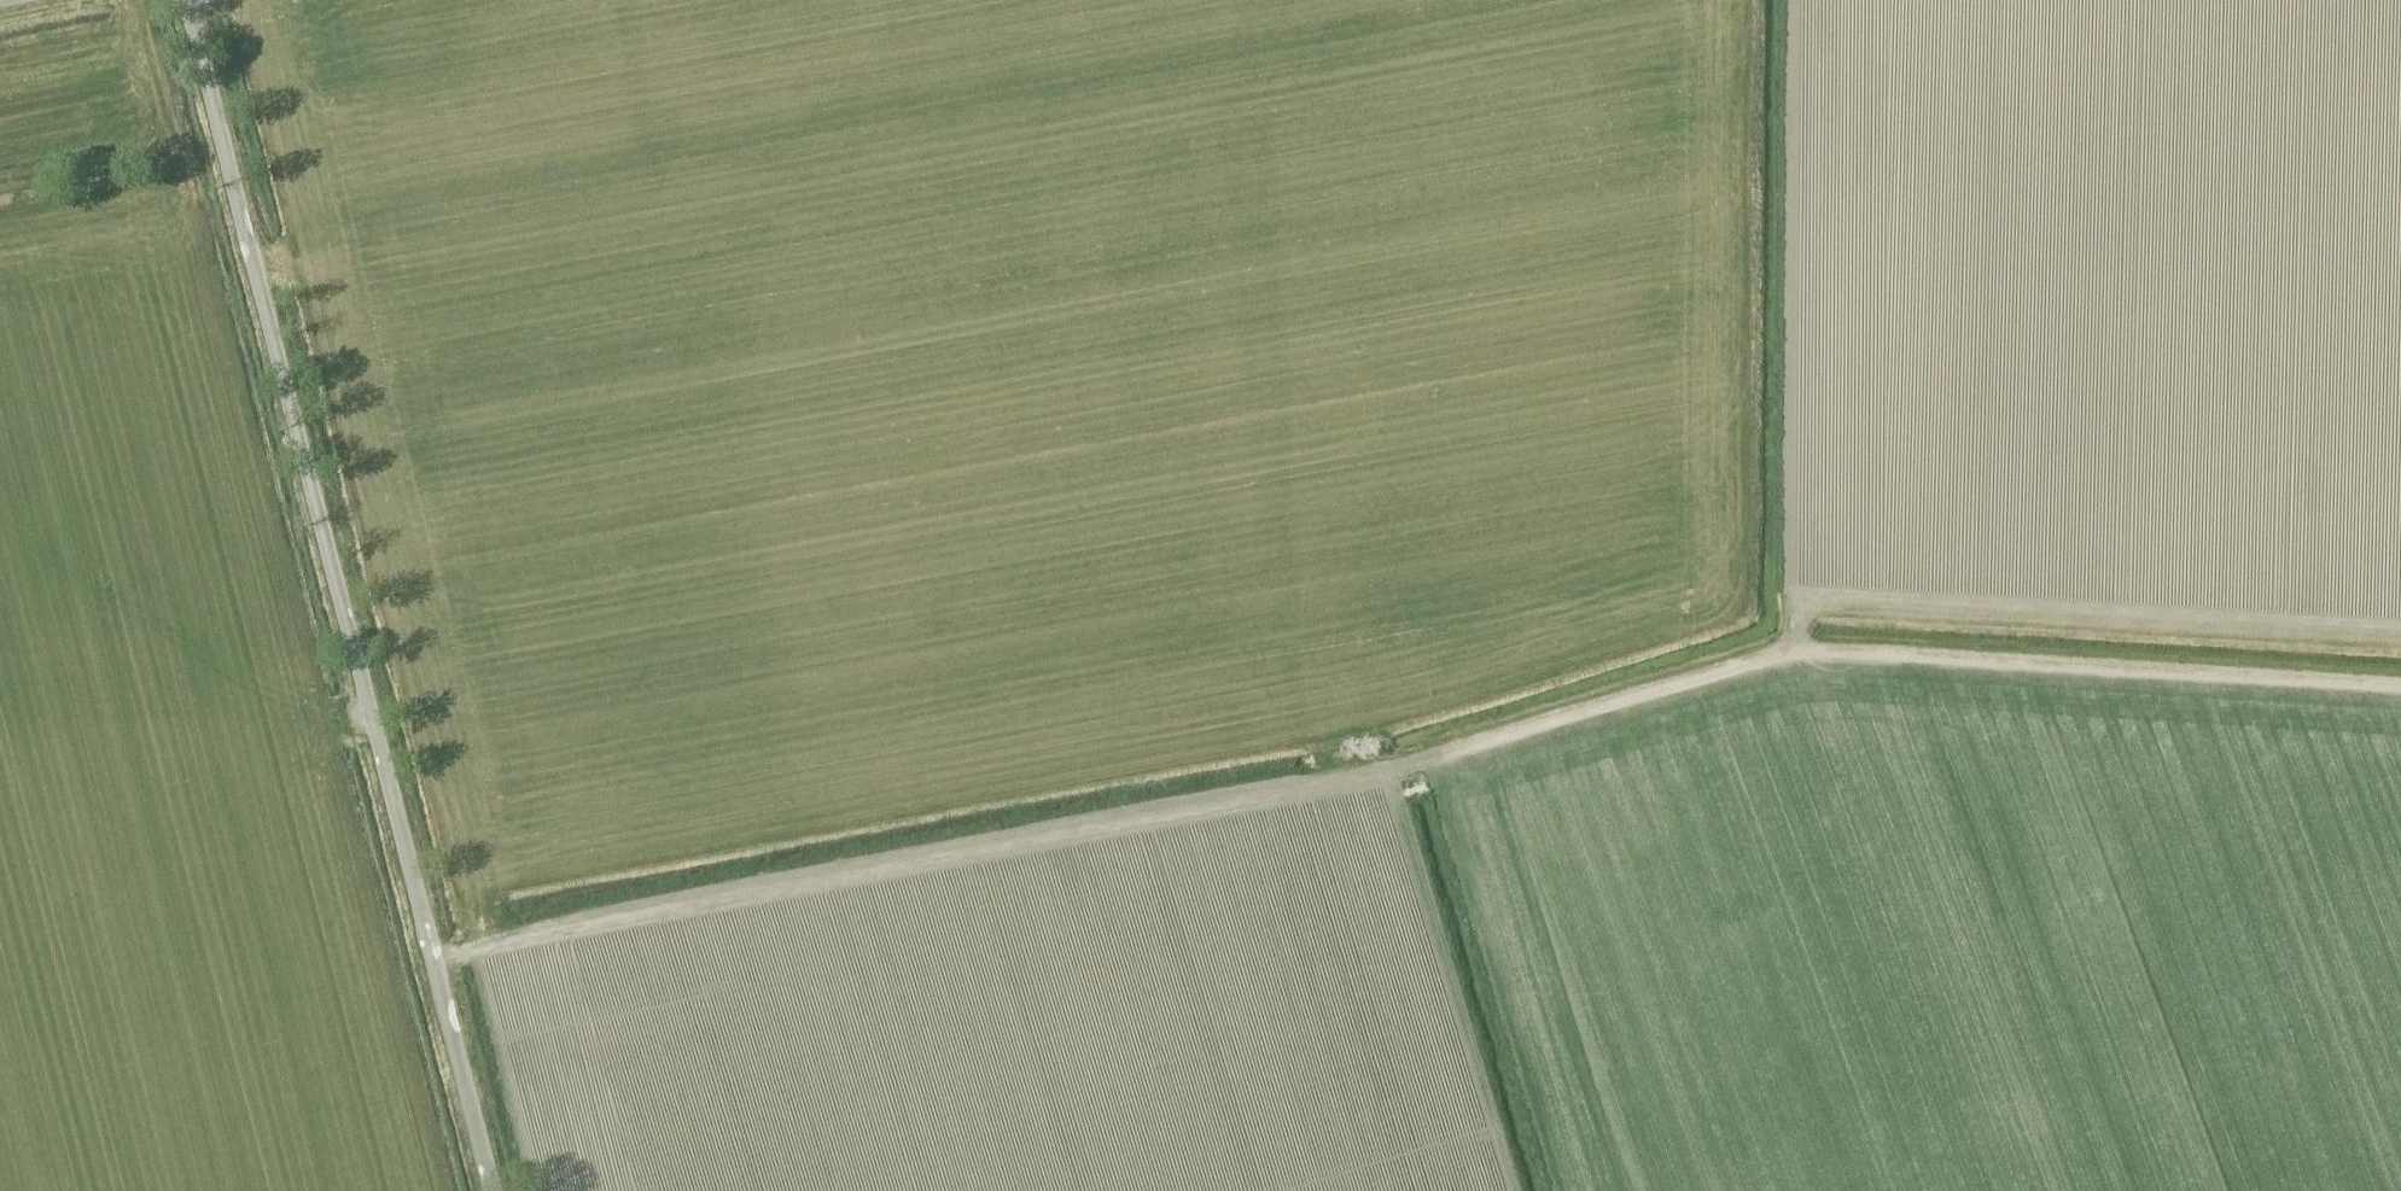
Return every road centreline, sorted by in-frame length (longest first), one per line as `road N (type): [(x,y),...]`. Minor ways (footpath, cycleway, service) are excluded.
road 1 (unclassified): [(492,1190),(188,0)]

